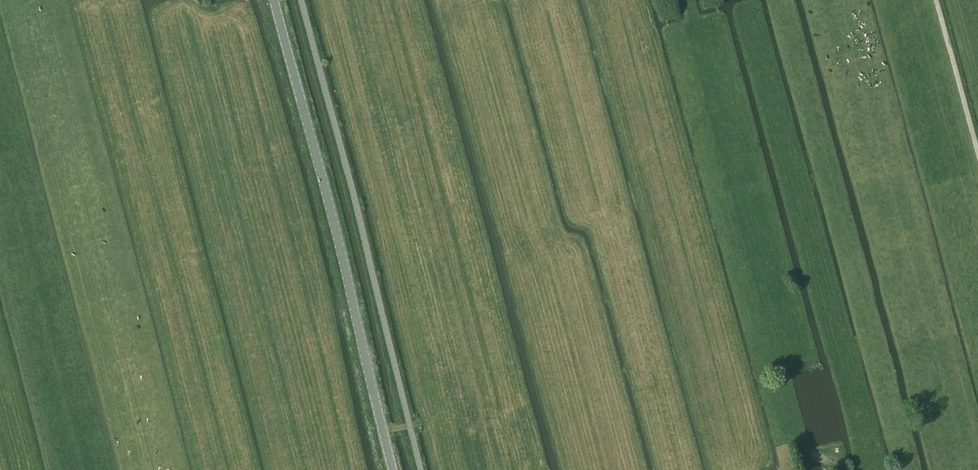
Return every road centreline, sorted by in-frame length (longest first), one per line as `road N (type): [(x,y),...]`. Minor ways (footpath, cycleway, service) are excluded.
road 1 (tertiary): [(393,469),(274,0)]

